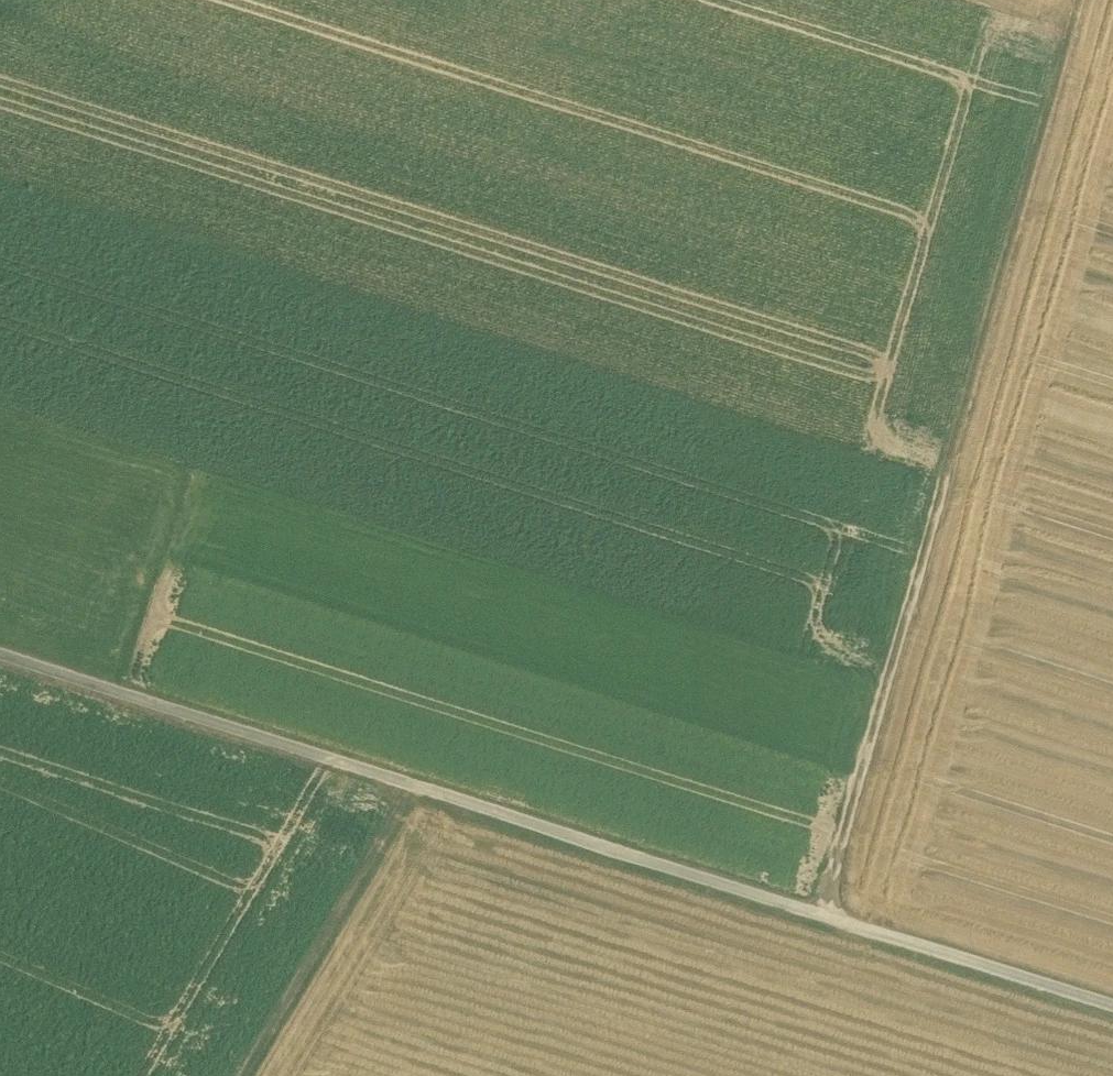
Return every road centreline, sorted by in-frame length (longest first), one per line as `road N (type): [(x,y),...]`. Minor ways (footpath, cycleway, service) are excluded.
road 1 (track): [(0,652),(1112,1008)]
road 2 (track): [(821,916),(1079,0)]
road 3 (track): [(248,1075),(421,789)]

